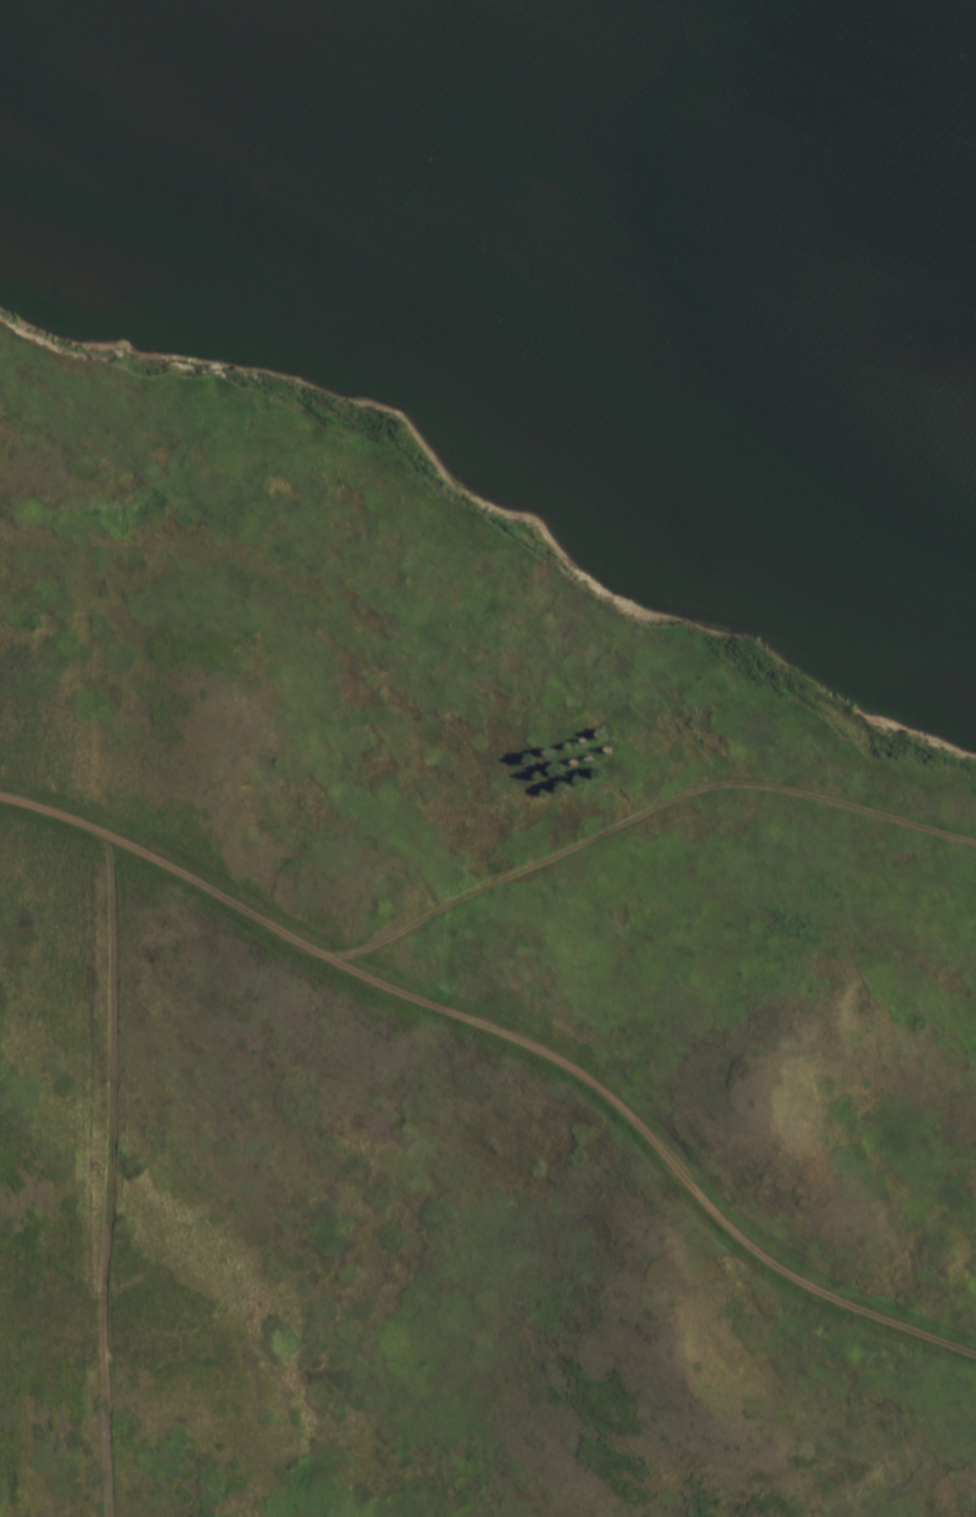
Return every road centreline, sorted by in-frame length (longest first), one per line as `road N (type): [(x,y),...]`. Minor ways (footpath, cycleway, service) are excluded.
road 1 (residential): [(0,790),(88,820),(342,954),(512,1023),(571,1056),(660,1137),(751,1248),(838,1297),(975,1354)]
road 2 (track): [(342,954),(464,891),(730,776),(807,786),(975,836)]

